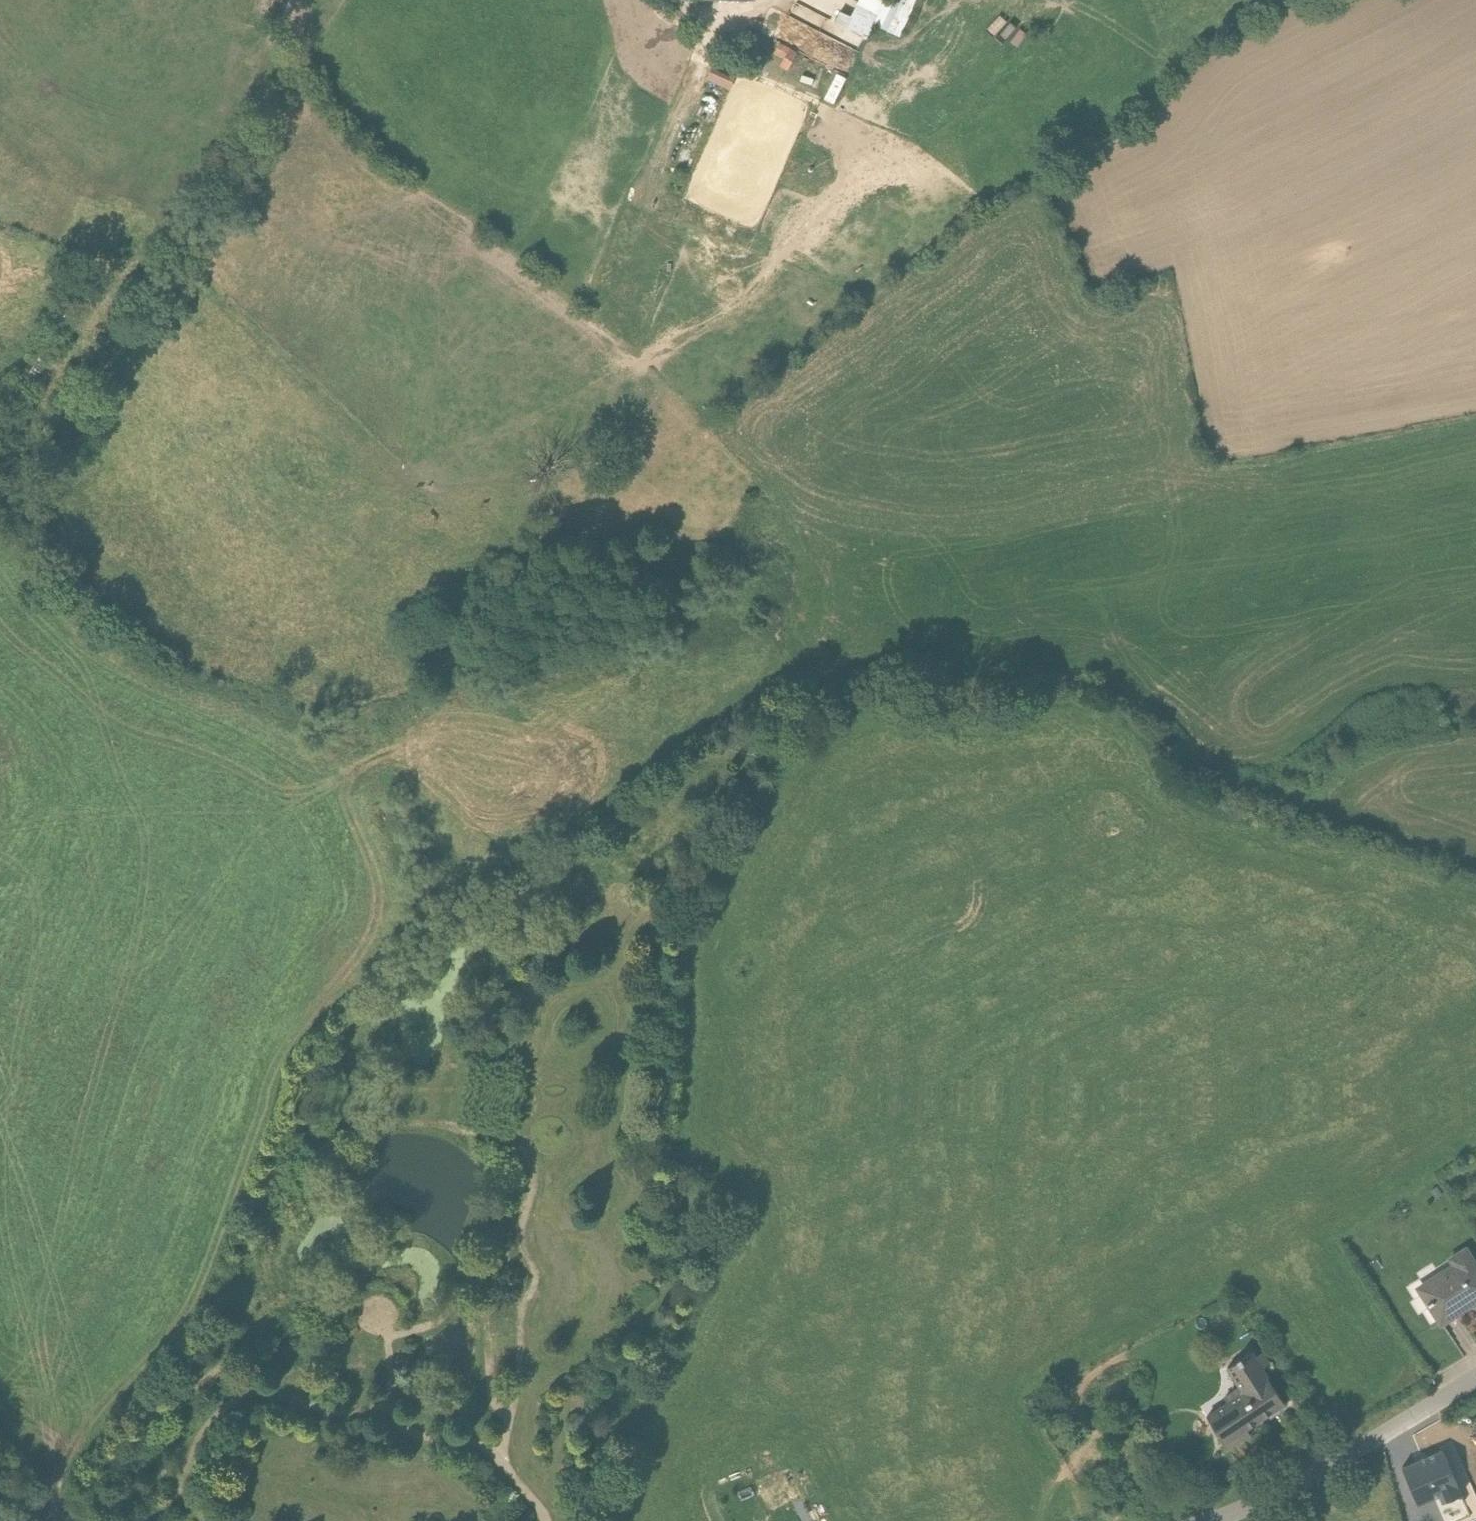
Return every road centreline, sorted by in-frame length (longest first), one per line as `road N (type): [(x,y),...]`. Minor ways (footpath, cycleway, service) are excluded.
road 1 (track): [(546,1520),(505,1463),(504,1440),(518,1325),(536,1278),(522,1244),(533,1175),(510,1141),(482,1134)]
road 2 (track): [(279,1297),(268,1248),(282,1194),(276,1173),(295,1140),(318,1127),(380,1124),(482,1134)]
road 3 (track): [(325,1305),(279,1297),(245,1356),(255,1392),(223,1413),(179,1484),(201,1516),(222,1520)]
road 4 (residential): [(1475,1376),(1338,1462),(1215,1520)]
road 5 (track): [(384,1409),(397,1391),(388,1338),(431,1325),(455,1306),(485,1321),(495,1403),(510,1415)]
road 6 (track): [(505,1463),(483,1445),(403,1429),(384,1409),(311,1410),(255,1392)]

